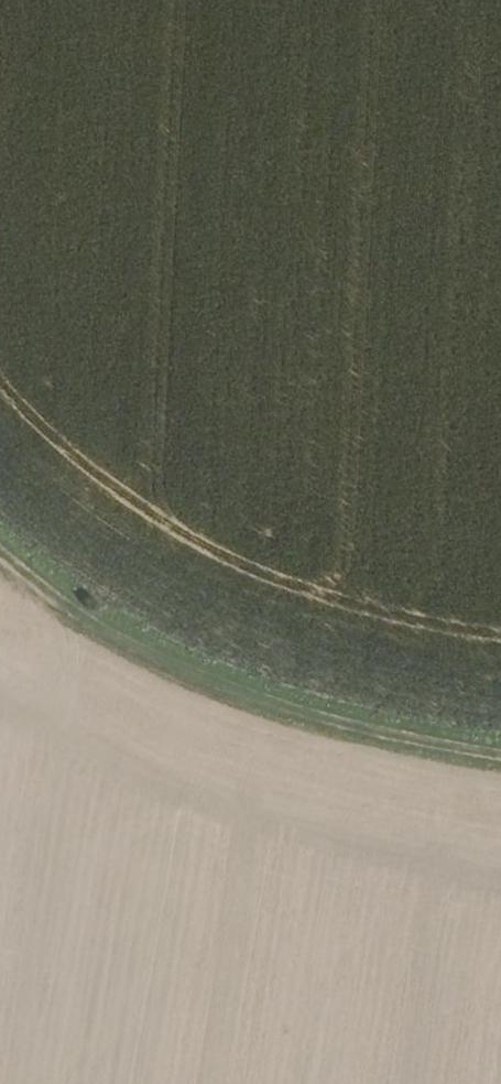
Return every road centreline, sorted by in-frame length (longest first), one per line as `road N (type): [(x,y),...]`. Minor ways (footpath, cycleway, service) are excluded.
road 1 (track): [(500,756),(238,692),(132,646),(0,552)]

